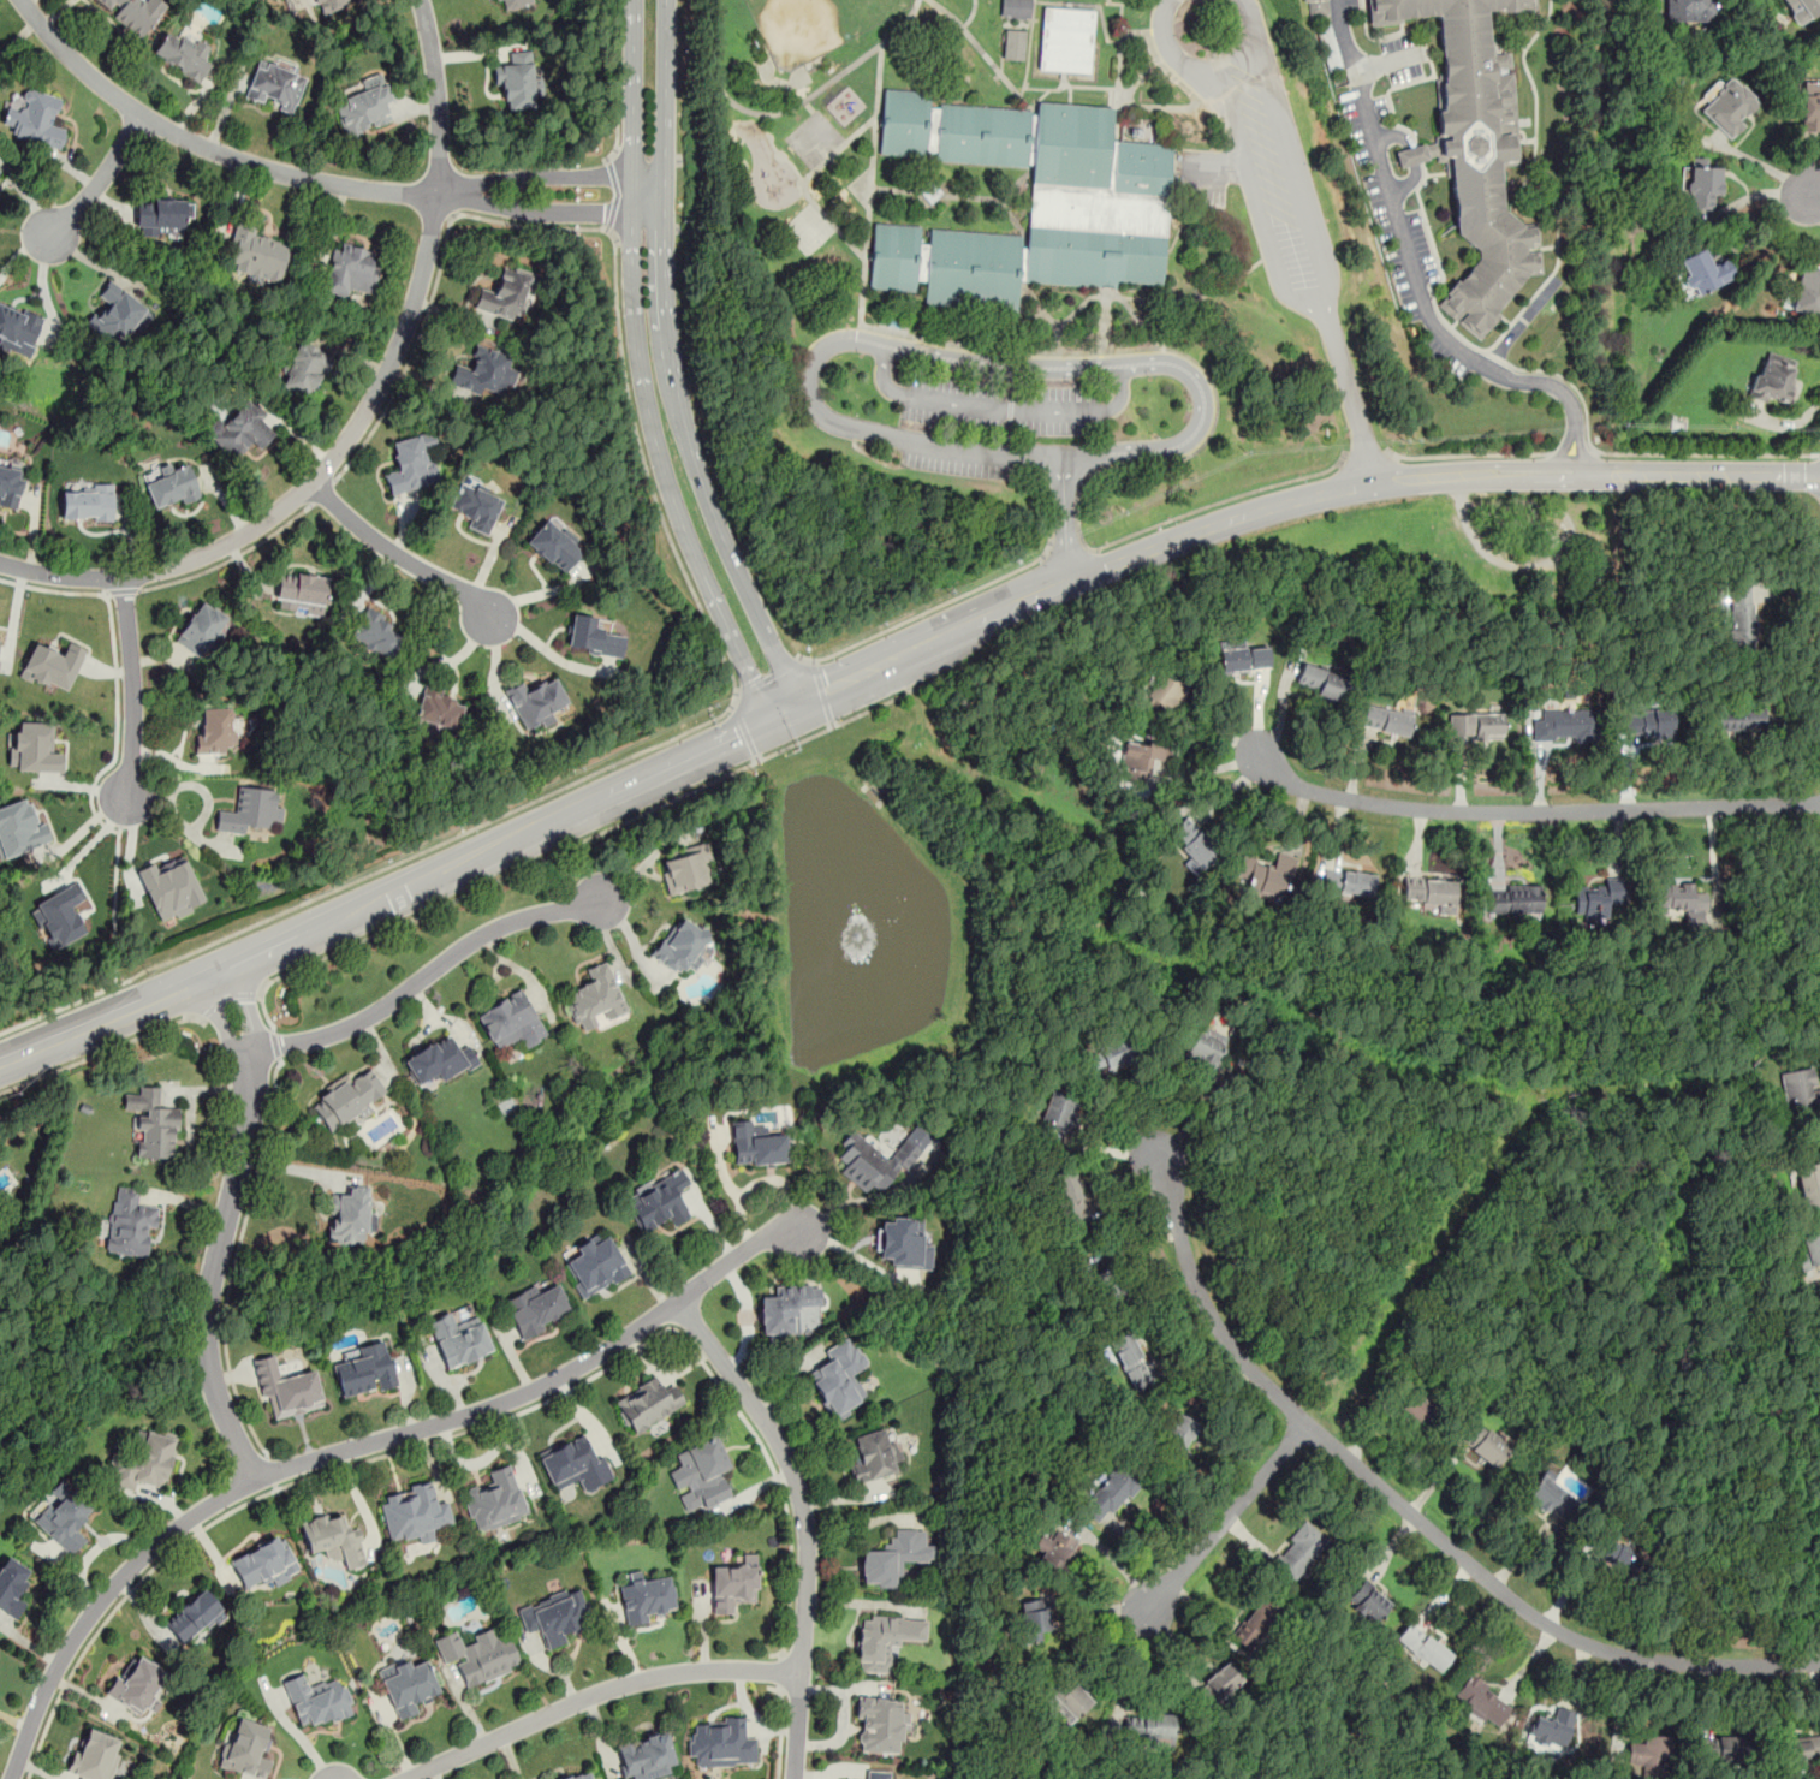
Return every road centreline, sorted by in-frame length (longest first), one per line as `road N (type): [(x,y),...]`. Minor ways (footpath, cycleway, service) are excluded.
road 1 (tertiary): [(1370,482),(1189,535),(777,708),(402,891),(0,1072)]
road 2 (residential): [(803,1228),(765,1237),(631,1334),(539,1388),(272,1474),(204,1509),(156,1543),(83,1623),(8,1778)]
road 3 (residential): [(1819,1662),(1643,1660),(1539,1620),(1305,1423),(1226,1341),(1201,1303),(1153,1149)]
road 4 (residential): [(0,563),(124,579),(209,553),(262,525),(311,486),(351,436),(399,347),(439,194),(435,78),(421,0)]
road 5 (tertiary): [(777,708),(777,662),(698,475),(665,316),(666,0)]
road 6 (residential): [(1261,757),(1308,790),(1443,811),(1819,805)]
road 7 (residential): [(220,974),(251,1090),(214,1265),(207,1344),(214,1385),(252,1481)]
road 8 (tertiary): [(632,227),(634,313),(656,446),(750,680),(777,708)]
road 9 (residential): [(22,0),(73,63),(194,147),(301,179),(439,194)]
road 10 (residential): [(405,1778),(644,1679),(706,1670),(801,1672)]
road 11 (residential): [(801,1672),(807,1543),(796,1481),(769,1426),(680,1299)]
road 12 (residential): [(246,1057),(363,1021),(506,922),(602,902)]
road 13 (residential): [(1146,1613),(1305,1423)]
road 14 (residential): [(501,631),(464,590),(376,543),(311,486)]
road 15 (tertiary): [(1598,474),(1575,463),(1471,464),(1391,470),(1370,482)]
road 16 (tertiary): [(1370,482),(1398,489),(1598,474)]
road 17 (tertiary): [(634,0),(632,227)]
road 18 (residential): [(124,579),(133,762),(126,802)]
road 19 (tertiary): [(1819,476),(1598,474)]
road 20 (residential): [(634,198),(597,175),(478,182),(439,194)]
road 21 (residential): [(439,194),(535,214),(608,214),(634,198)]
road 22 (residential): [(141,117),(54,236)]

